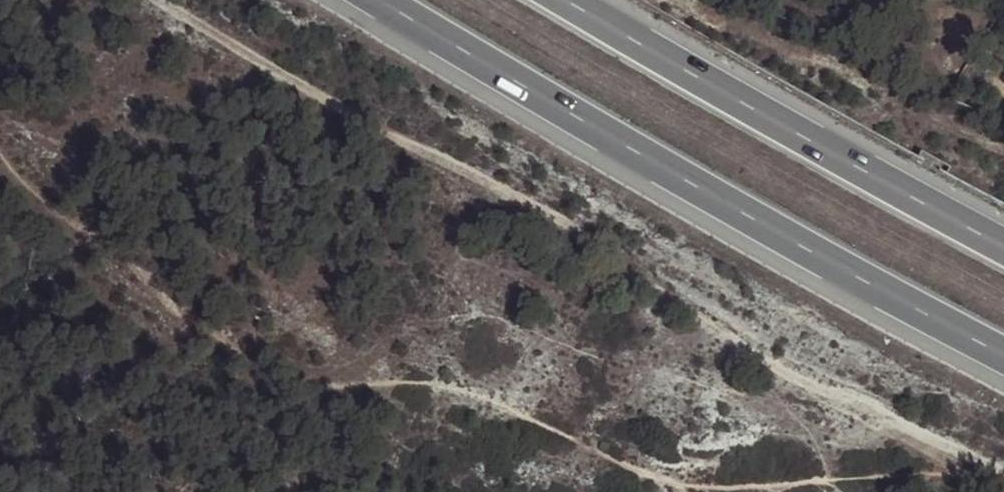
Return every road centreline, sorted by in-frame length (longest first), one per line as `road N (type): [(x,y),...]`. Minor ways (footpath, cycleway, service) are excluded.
road 1 (track): [(1003,474),(761,360),(549,217),(157,0)]
road 2 (motorway): [(381,0),(674,174),(1003,353)]
road 3 (motorway): [(1003,253),(557,0)]

